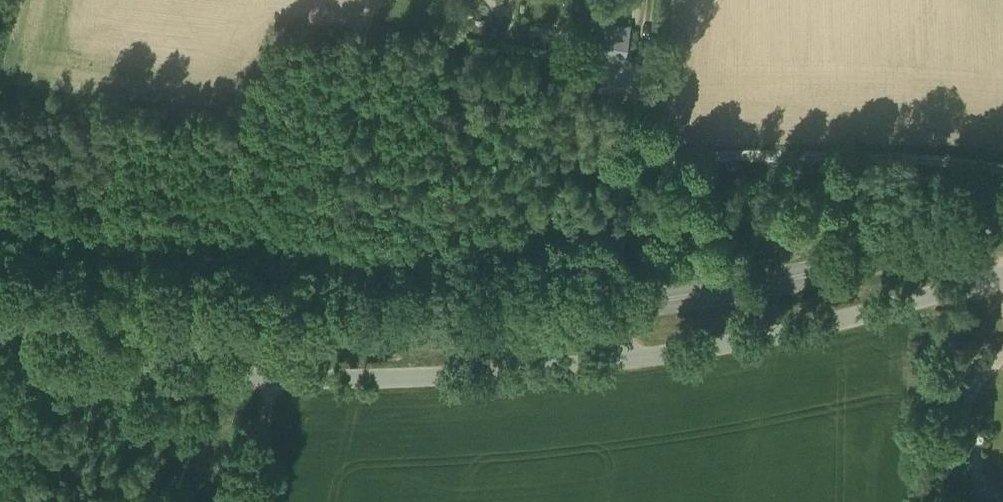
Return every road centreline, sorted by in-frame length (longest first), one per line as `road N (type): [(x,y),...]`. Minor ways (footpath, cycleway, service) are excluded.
road 1 (unclassified): [(629,359),(495,378),(354,385),(217,381),(0,354)]
road 2 (primary): [(617,301),(419,317),(273,319),(0,298)]
road 3 (primary): [(1002,217),(617,301)]
road 4 (unclassified): [(629,359),(784,333),(1002,273)]

